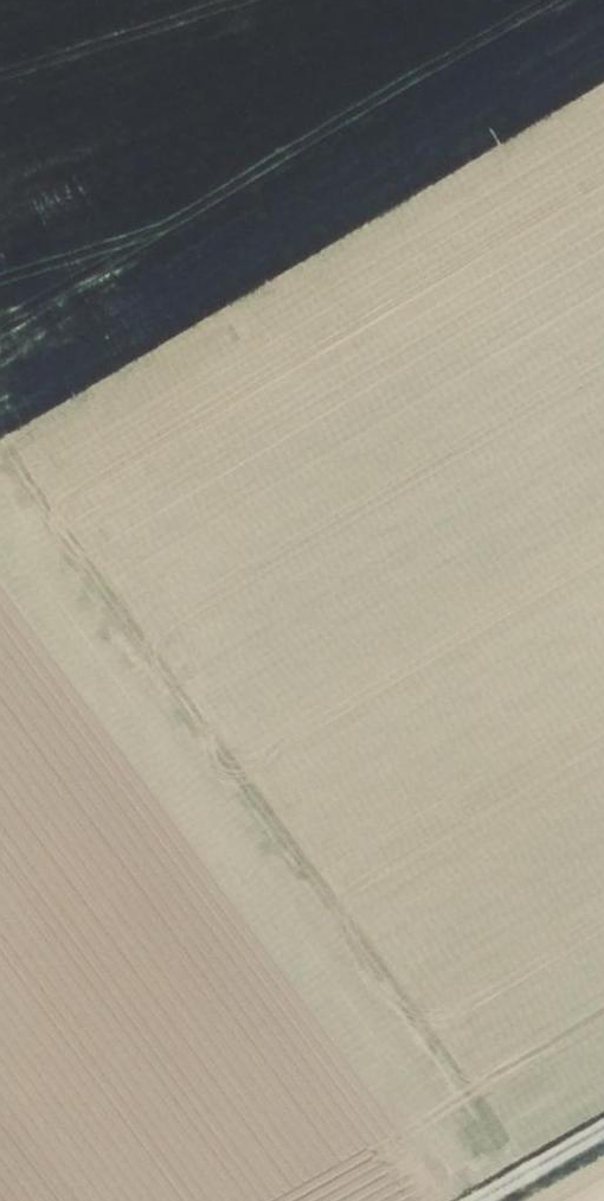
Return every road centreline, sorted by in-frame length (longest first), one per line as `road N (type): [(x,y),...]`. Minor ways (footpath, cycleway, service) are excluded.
road 1 (track): [(470,1200),(603,1124)]

